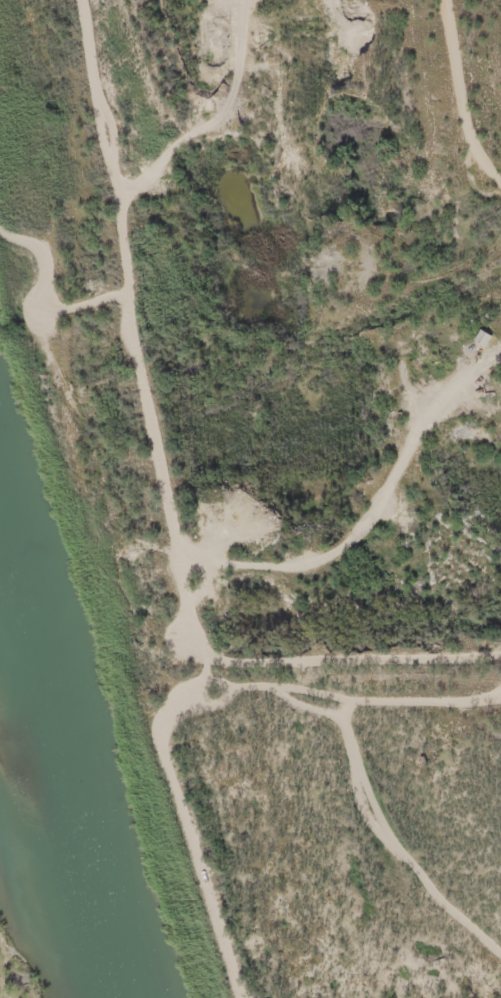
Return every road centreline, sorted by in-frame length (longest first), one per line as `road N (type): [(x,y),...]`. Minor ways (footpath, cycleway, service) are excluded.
road 1 (residential): [(22,0),(144,399),(301,840),(368,997)]
road 2 (track): [(342,0),(356,190),(372,261),(369,310)]

